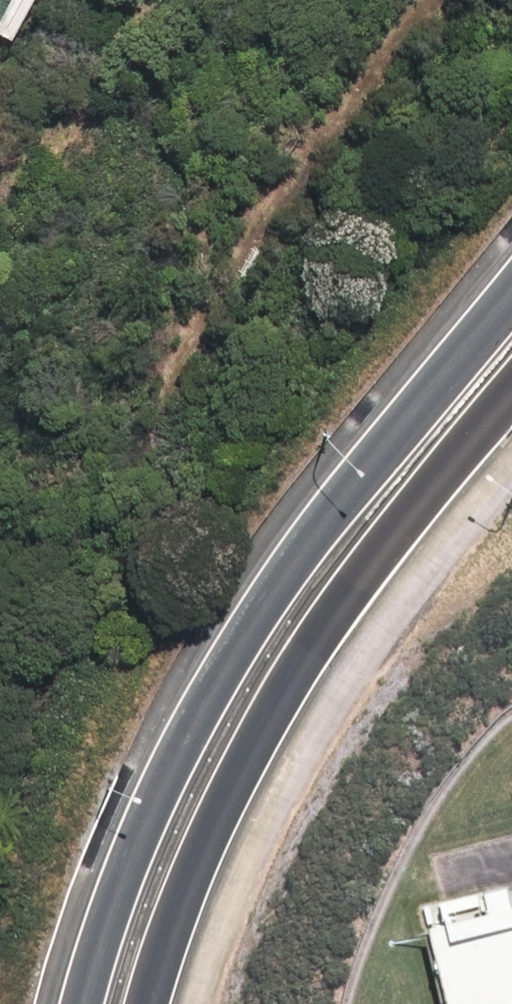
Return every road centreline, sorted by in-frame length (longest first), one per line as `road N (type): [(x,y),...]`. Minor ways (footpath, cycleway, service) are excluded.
road 1 (secondary): [(84,1003),(158,791),(249,629),(511,303)]
road 2 (secondary): [(511,392),(356,584),(290,680),(194,873),(151,1003)]

